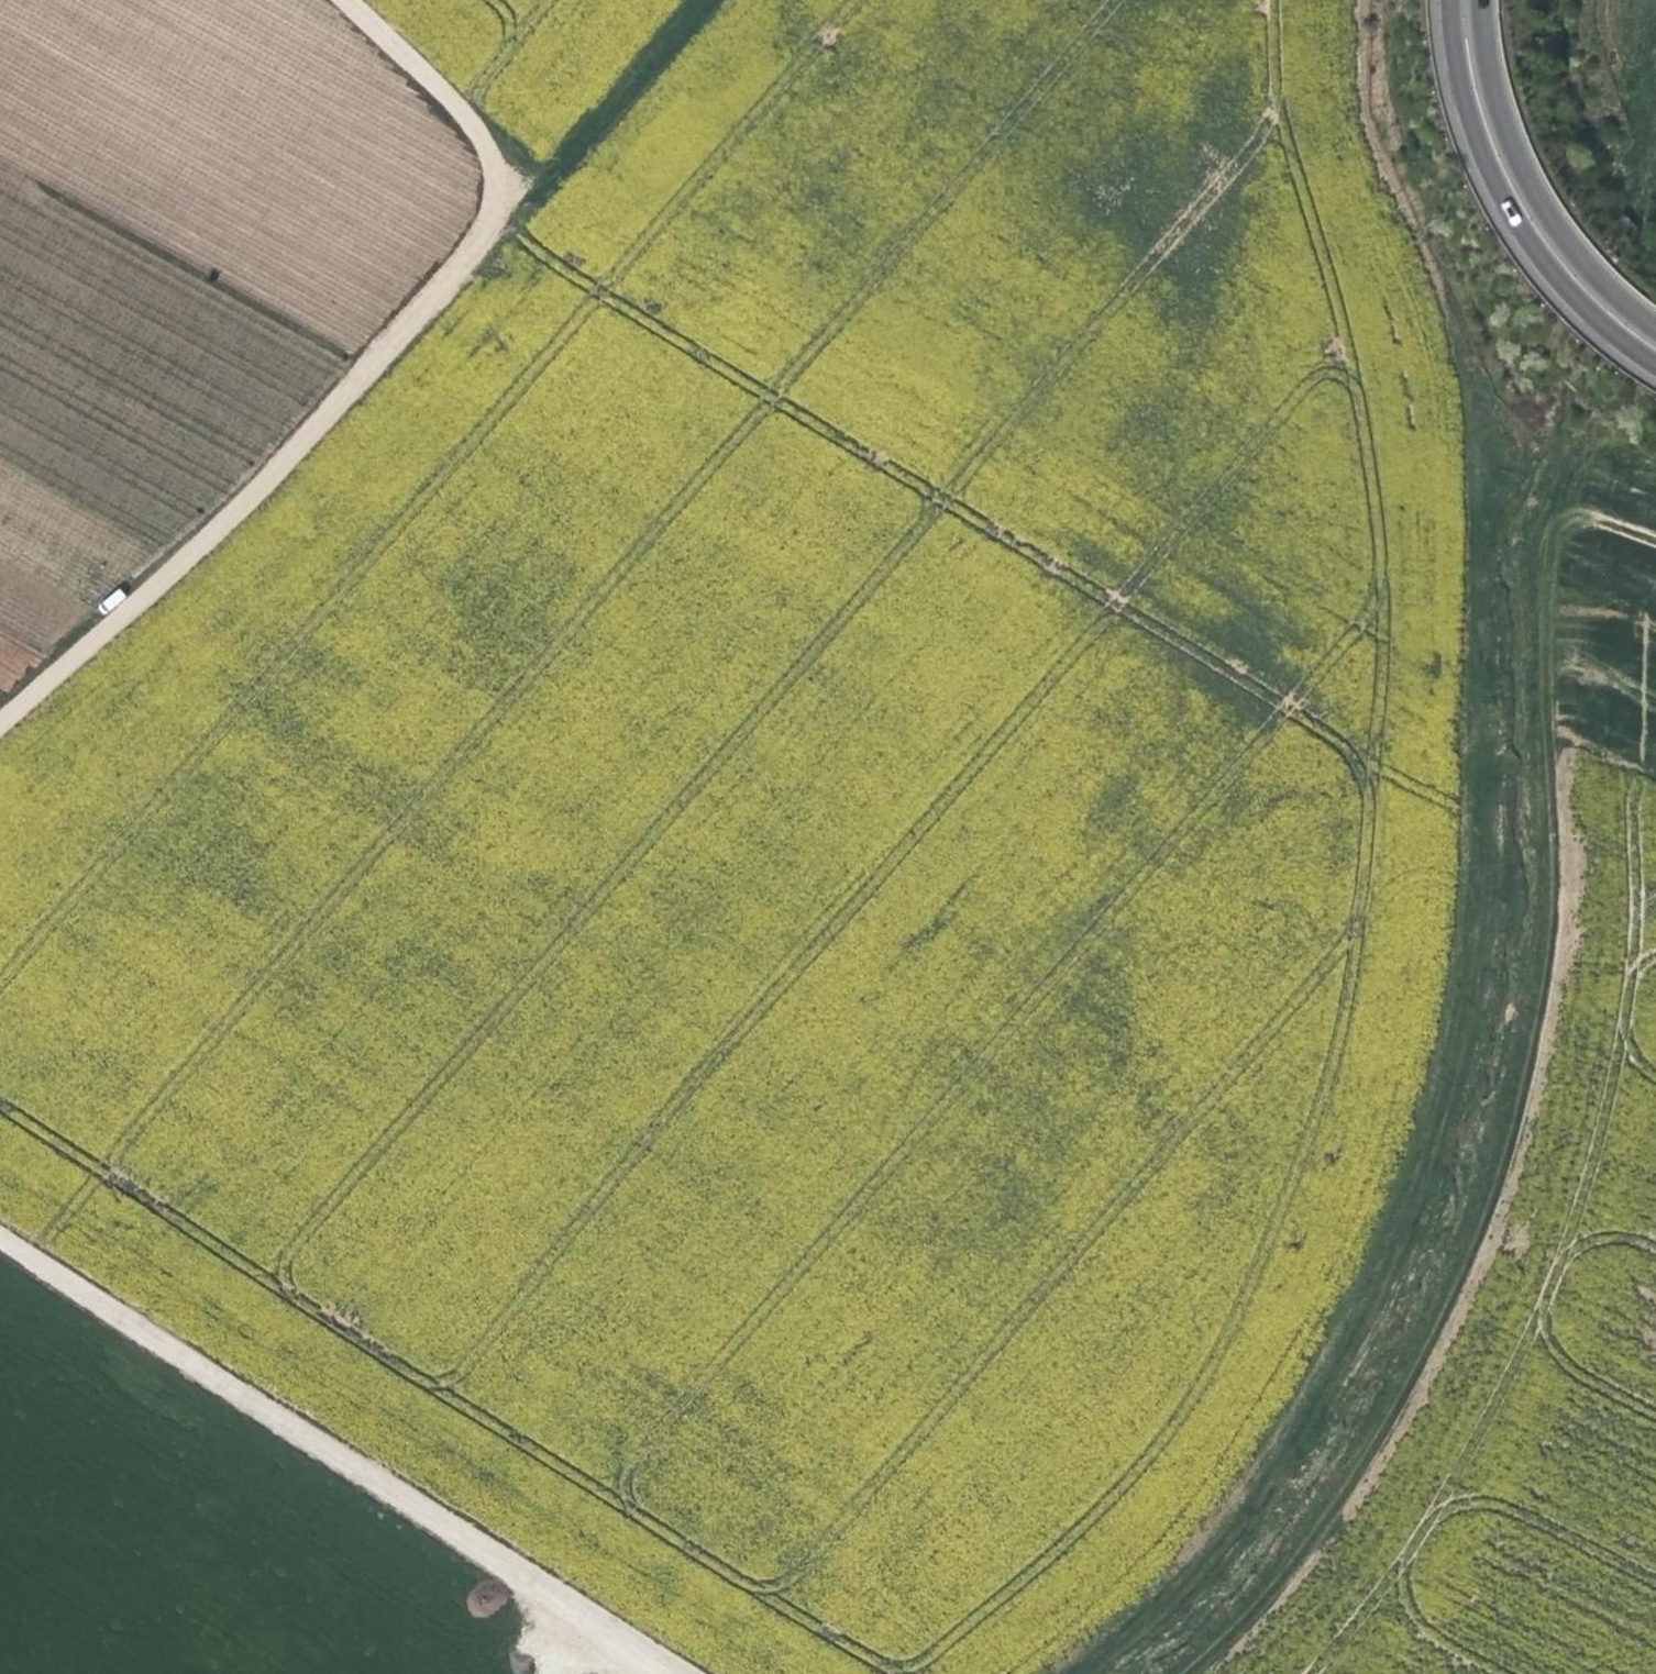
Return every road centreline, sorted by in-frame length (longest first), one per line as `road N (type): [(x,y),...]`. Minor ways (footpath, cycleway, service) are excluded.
road 1 (track): [(355,0),(520,179),(268,461),(0,708)]
road 2 (track): [(0,1240),(532,1581)]
road 3 (motorway): [(1457,0),(1465,75),(1519,208),(1589,298),(1655,350)]
road 4 (unclassified): [(685,1673),(532,1581)]

